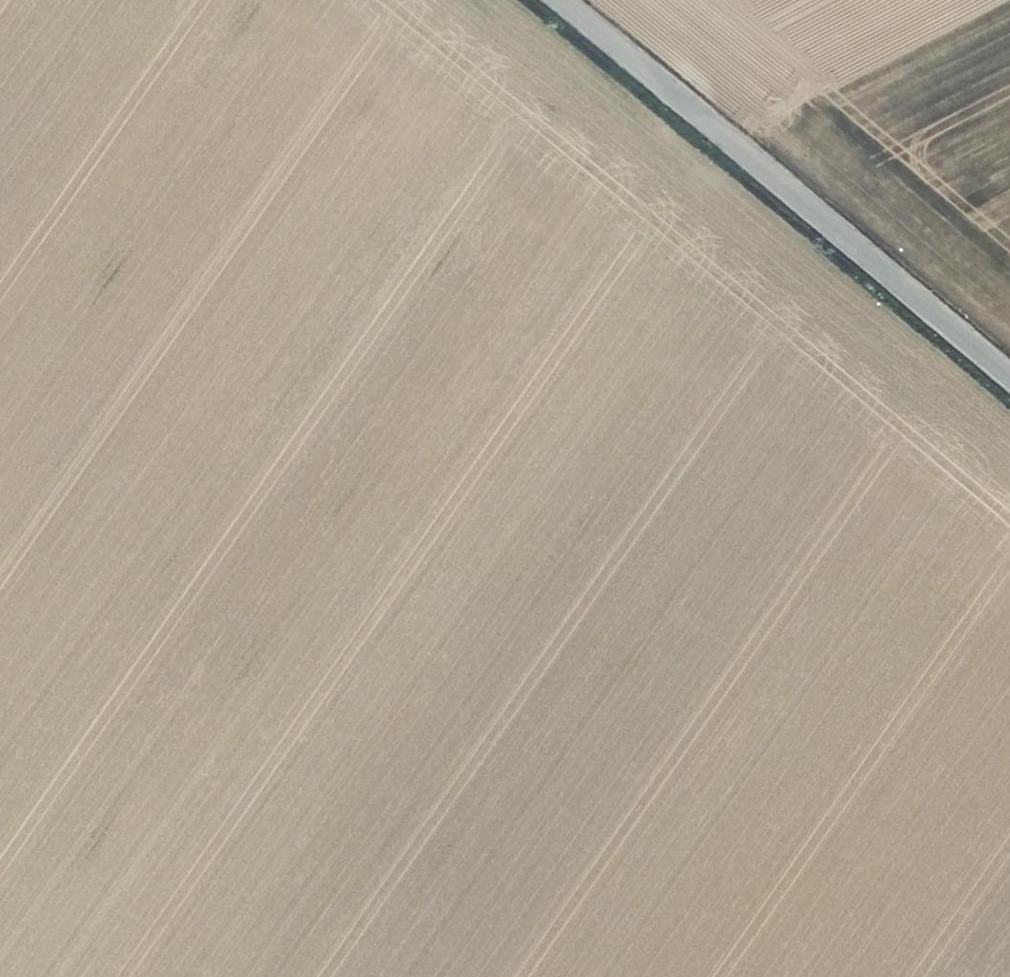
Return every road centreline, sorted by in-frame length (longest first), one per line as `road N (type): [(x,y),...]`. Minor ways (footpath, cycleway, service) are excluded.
road 1 (unclassified): [(563,0),(1009,375)]

